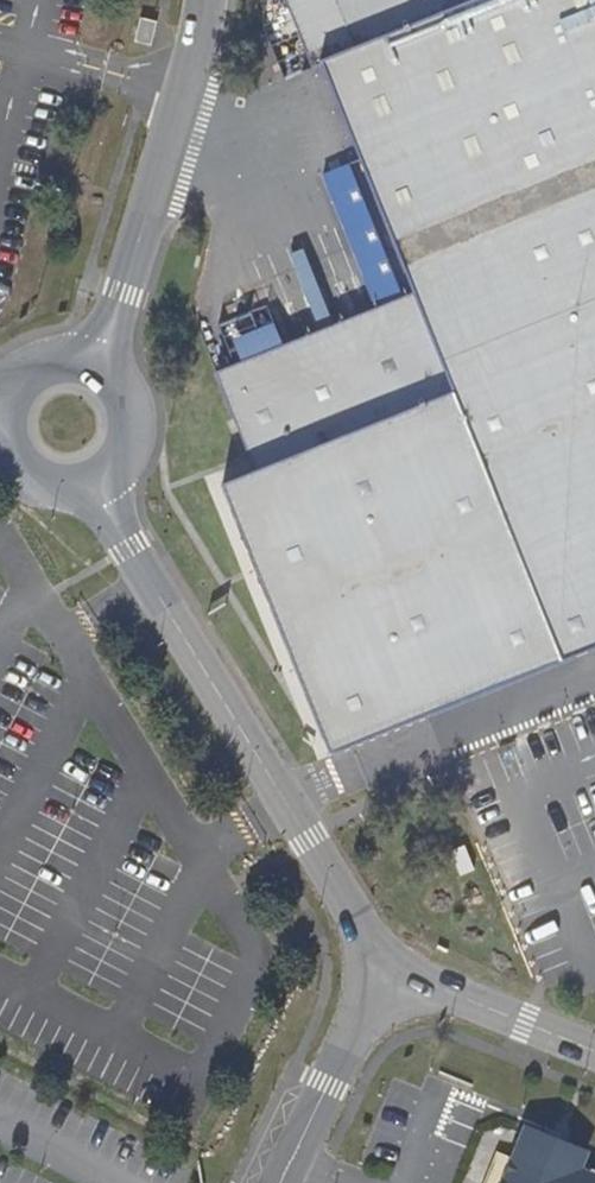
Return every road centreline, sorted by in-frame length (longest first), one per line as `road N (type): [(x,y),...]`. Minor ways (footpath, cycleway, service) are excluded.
road 1 (unclassified): [(388,961),(94,485)]
road 2 (unclassified): [(94,485),(128,441),(123,404),(97,377),(59,369),(40,375),(13,402),(7,421)]
road 3 (unclassified): [(388,961),(281,1182)]
road 4 (unclassified): [(594,1052),(388,961)]
road 5 (unclassified): [(7,421),(24,473),(57,491),(94,485)]

